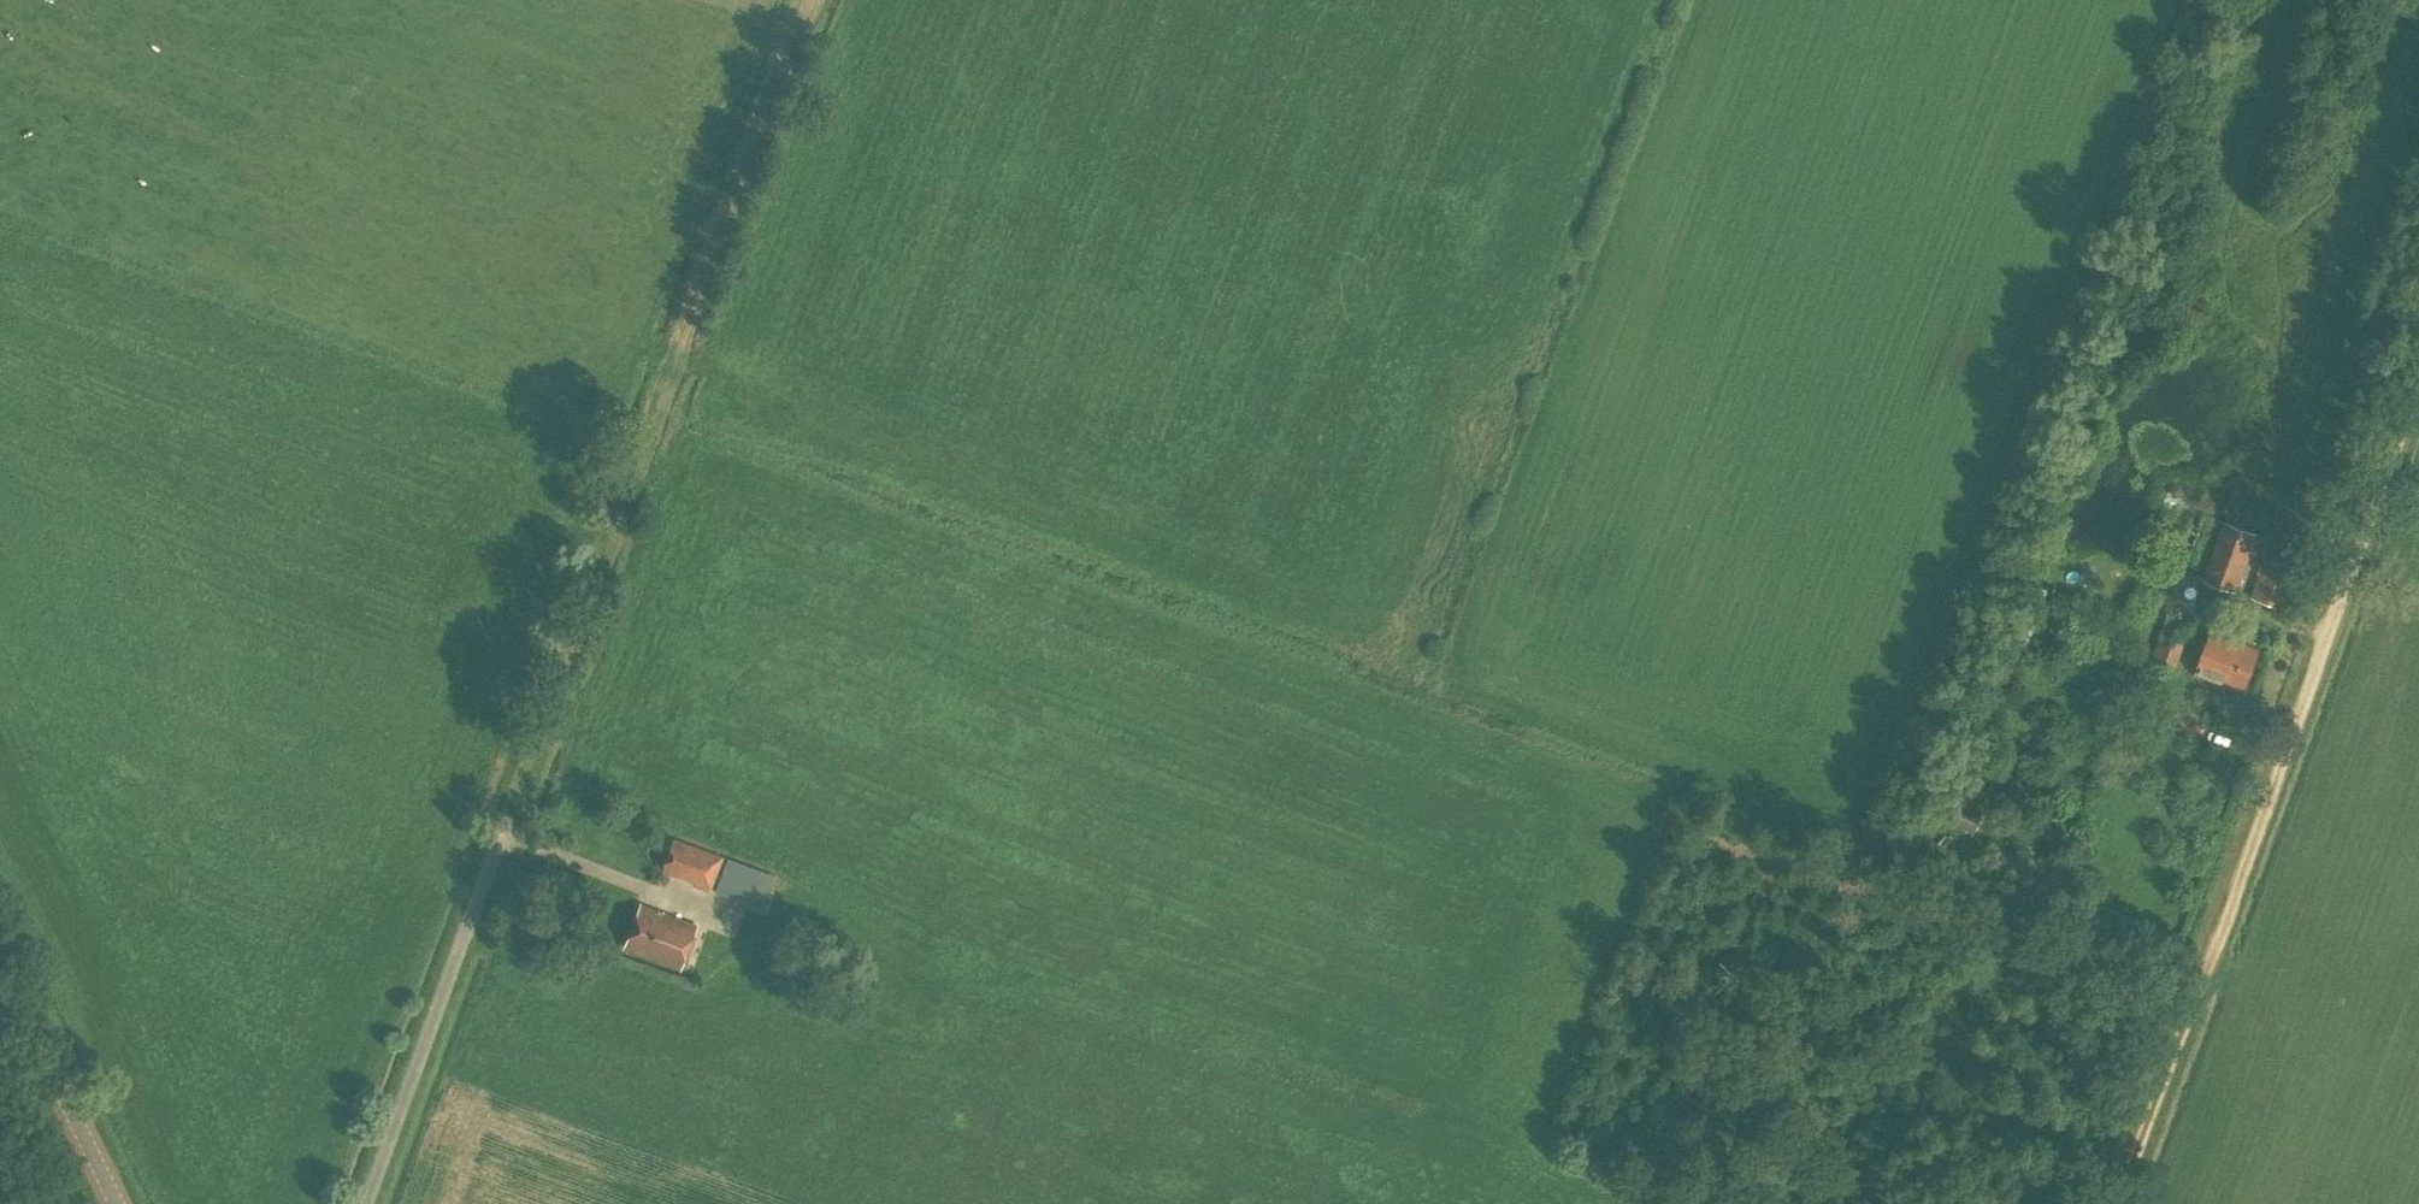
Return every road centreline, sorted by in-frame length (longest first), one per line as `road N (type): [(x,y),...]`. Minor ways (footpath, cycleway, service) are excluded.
road 1 (track): [(2119,1203),(2418,370)]
road 2 (track): [(538,774),(655,406),(805,0)]
road 3 (unclassified): [(371,1203),(538,774)]
road 4 (secondary): [(120,1203),(0,960)]

